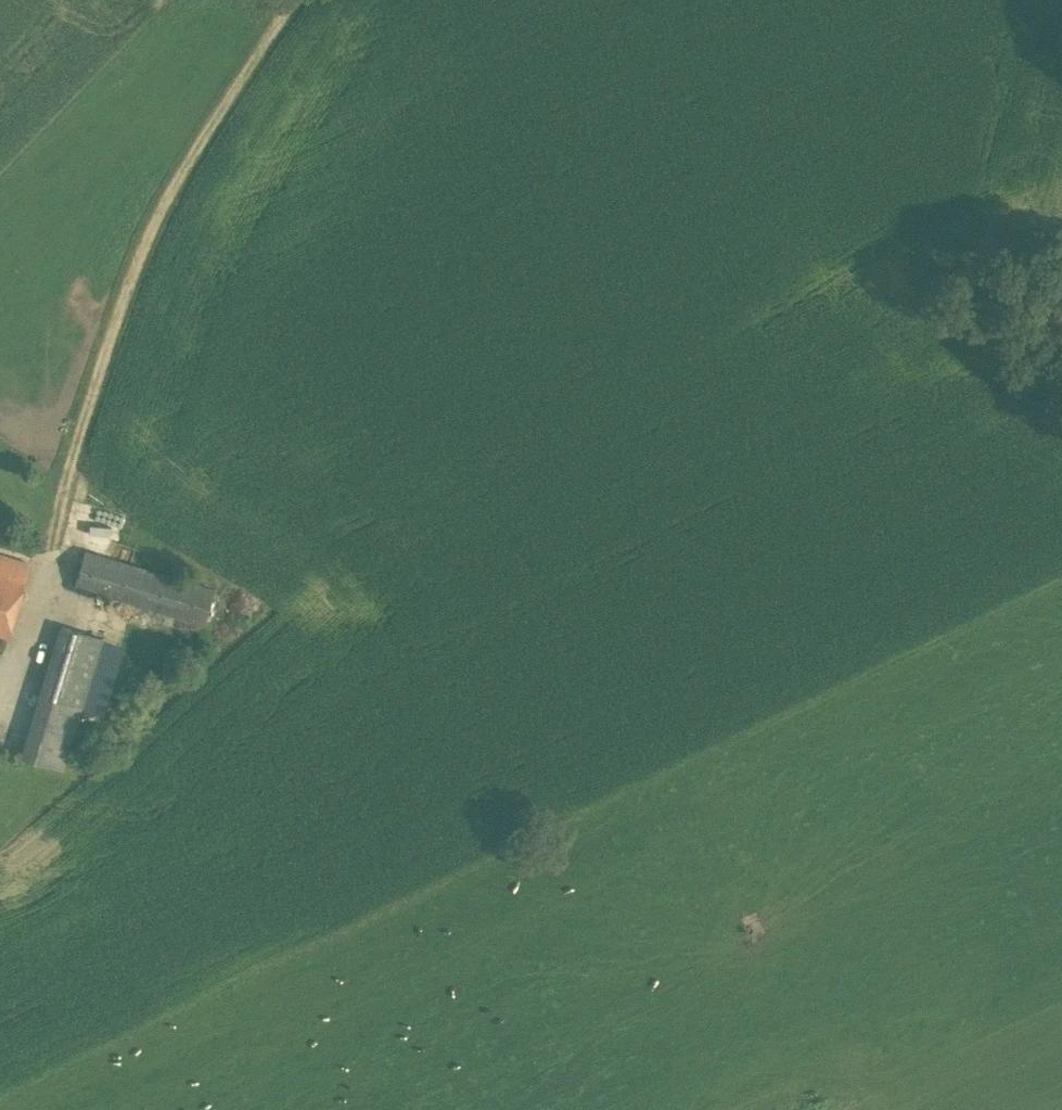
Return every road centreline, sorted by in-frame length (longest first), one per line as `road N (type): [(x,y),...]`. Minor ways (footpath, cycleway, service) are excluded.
road 1 (track): [(297,0),(175,177),(132,271),(0,697)]

